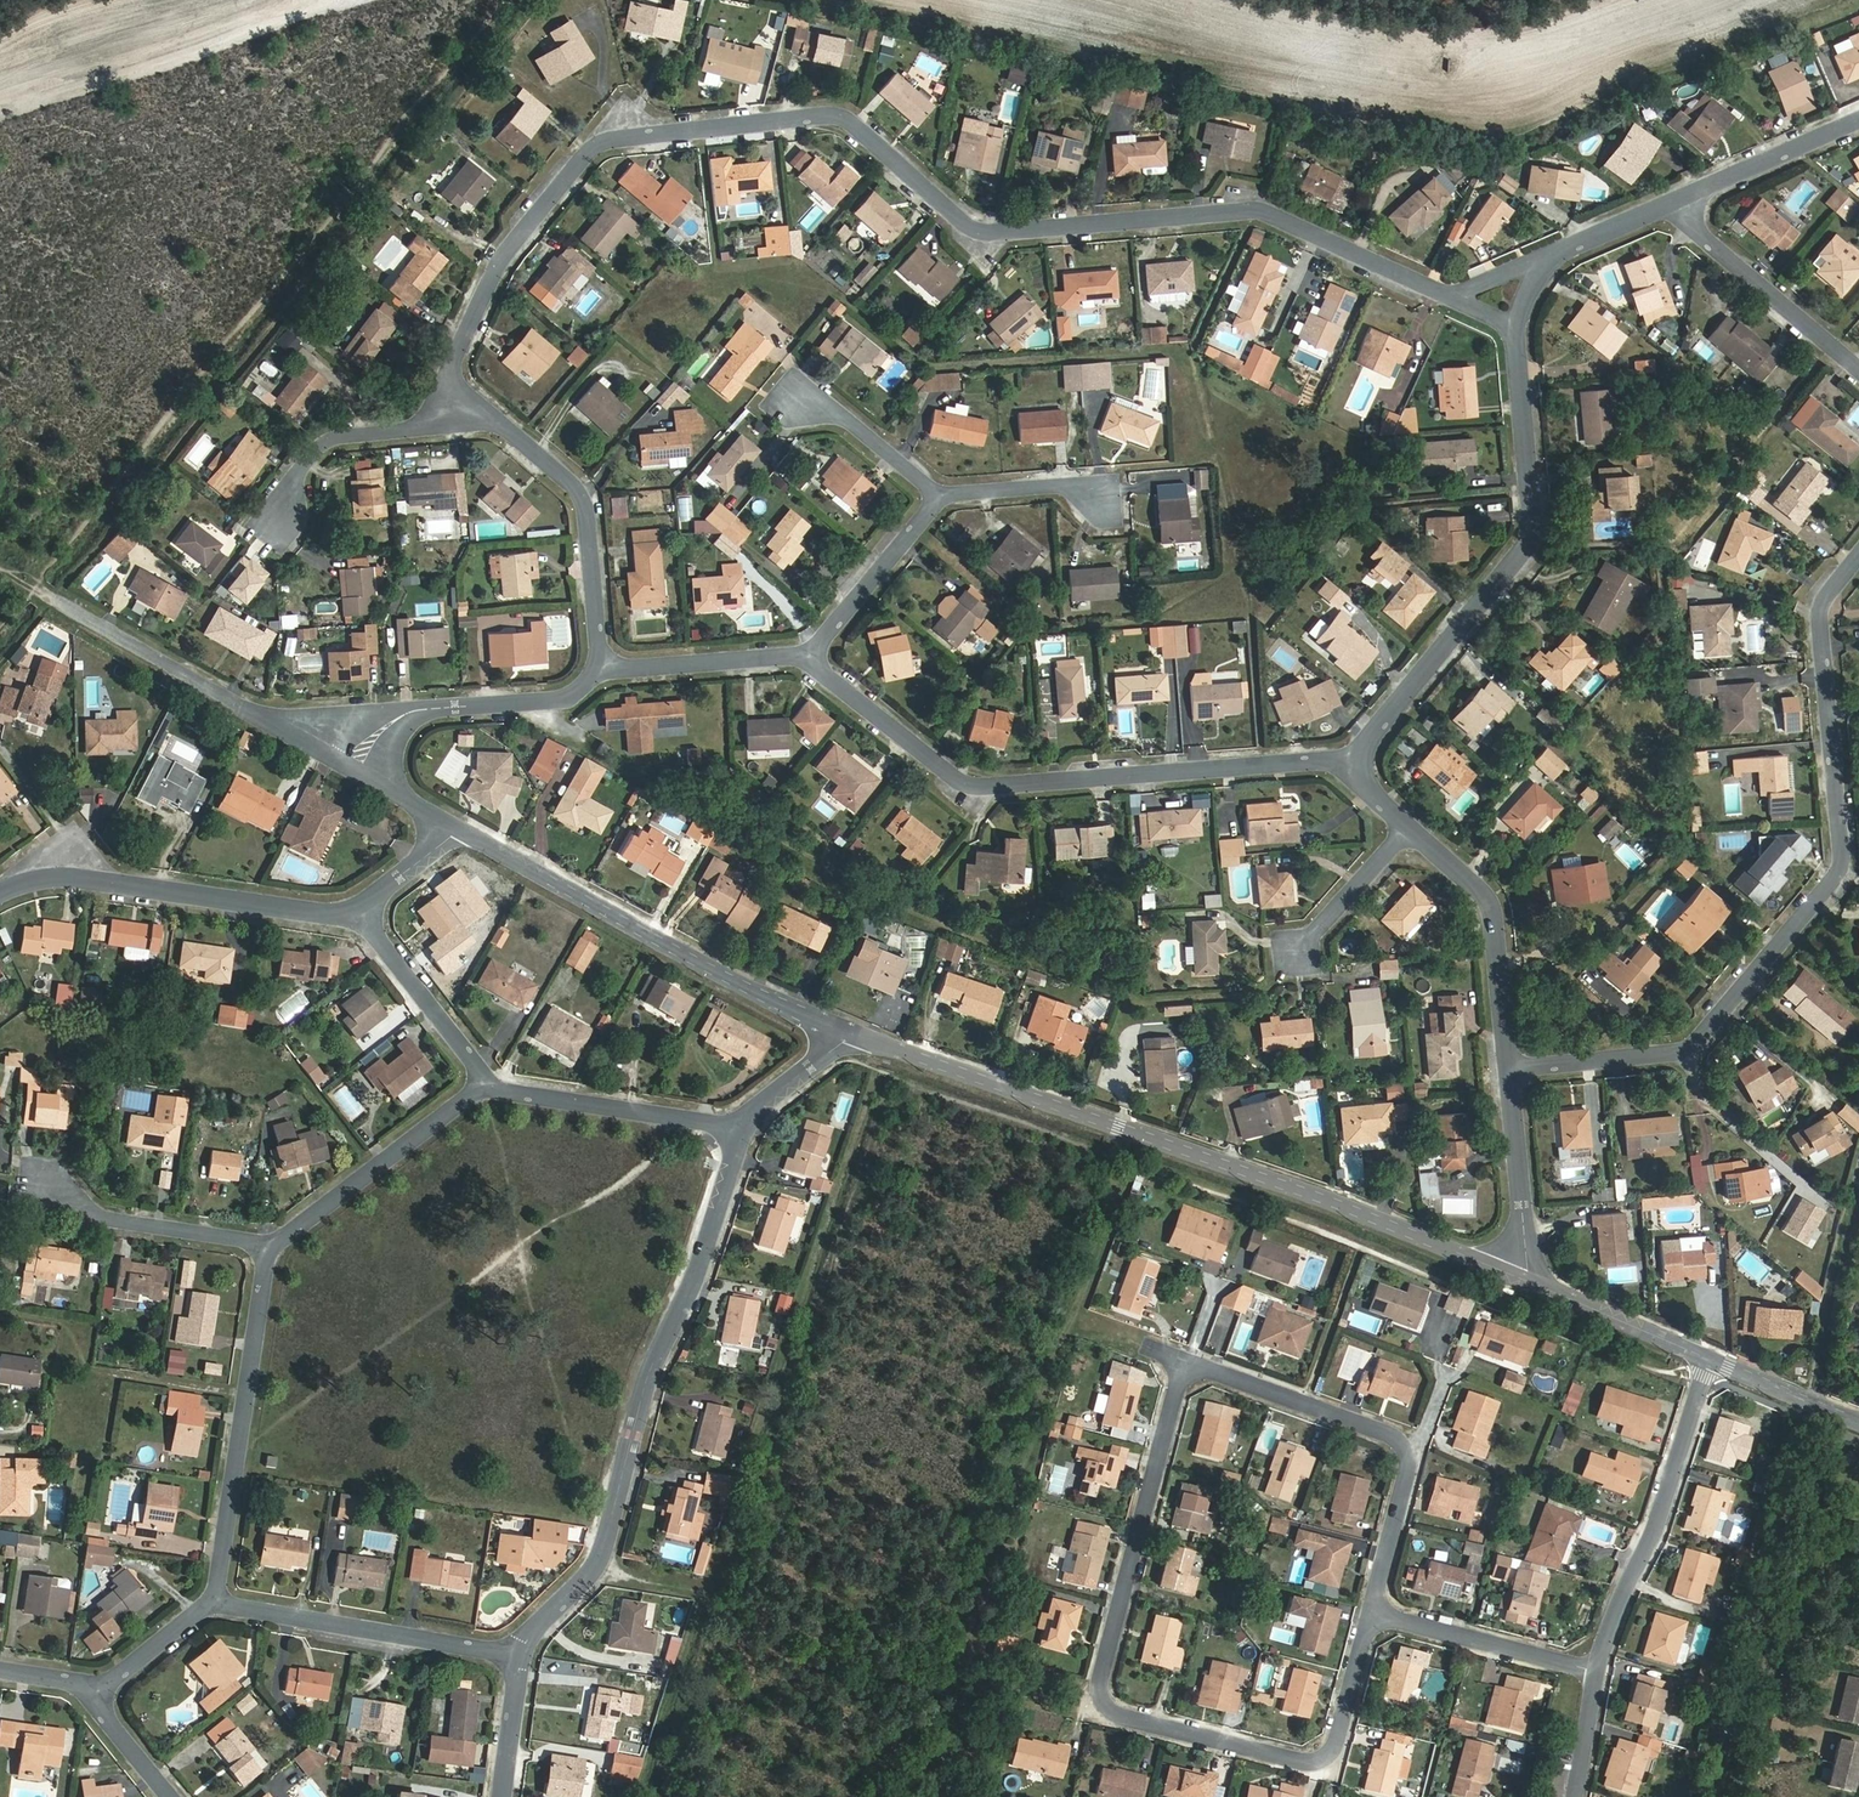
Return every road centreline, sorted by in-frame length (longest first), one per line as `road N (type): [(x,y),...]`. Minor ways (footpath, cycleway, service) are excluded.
road 1 (residential): [(1454,296),(1256,208),(989,241),(844,121),(600,148),(501,269),(463,343),(455,410)]
road 2 (residential): [(1191,1360),(1103,1710),(1311,1765),(1337,1747),(1371,1612)]
road 3 (residential): [(1509,1068),(1689,1050),(1846,871),(1825,605),(1858,561)]
road 4 (residential): [(1529,1282),(1332,1202),(844,1033)]
road 5 (residential): [(1349,764),(977,793),(814,659)]
road 6 (residential): [(741,1131),(654,1378),(610,1545),(521,1653)]
road 7 (residential): [(1349,764),(1535,536),(1517,328)]
road 8 (residential): [(844,1033),(453,826)]
road 9 (residential): [(1371,1612),(1420,1446),(1191,1360)]
road 10 (residential): [(0,892),(85,877),(323,911),(360,907)]
road 11 (residential): [(215,1602),(270,1249)]
road 12 (residential): [(455,410),(583,488),(607,674)]
road 13 (residential): [(1600,1671),(1710,1359)]
road 14 (residential): [(355,772),(82,615)]
road 15 (residential): [(215,1602),(521,1653)]
road 16 (residential): [(607,674),(560,711),(391,717),(355,772)]
road 17 (residential): [(1509,1068),(1493,906),(1411,825)]
road 18 (residential): [(53,1166),(48,1213),(270,1249)]
road 19 (residential): [(270,1249),(483,1090)]
road 20 (residential): [(741,1131),(483,1090)]
road 21 (residential): [(1858,360),(1675,200)]
road 22 (residential): [(455,410),(404,436),(321,453),(271,514),(283,525)]
road 23 (residential): [(1600,1671),(1371,1612)]
road 24 (residential): [(483,1090),(480,1069),(360,907)]
road 25 (residential): [(1529,1282),(1509,1068)]
road 26 (residential): [(814,659),(944,495)]
road 27 (residential): [(814,659),(607,674)]
road 28 (residential): [(793,414),(815,388),(944,495)]
road 29 (residential): [(1675,200),(1858,121)]
road 30 (residential): [(1710,1359),(1529,1282)]
road 31 (residential): [(944,495),(1081,487),(1106,508)]
road 32 (residential): [(1301,948),(1411,825)]
road 33 (residential): [(1858,1421),(1710,1359)]
road 34 (residential): [(96,1684),(215,1602)]
road 35 (residential): [(521,1653),(506,1796)]
road 36 (residential): [(844,1033),(741,1131)]
road 37 (residential): [(1547,256),(1675,200)]
road 38 (residential): [(96,1684),(108,1721),(170,1796)]
road 39 (residential): [(1578,1796),(1600,1671)]
road 40 (residential): [(360,907),(453,826)]

